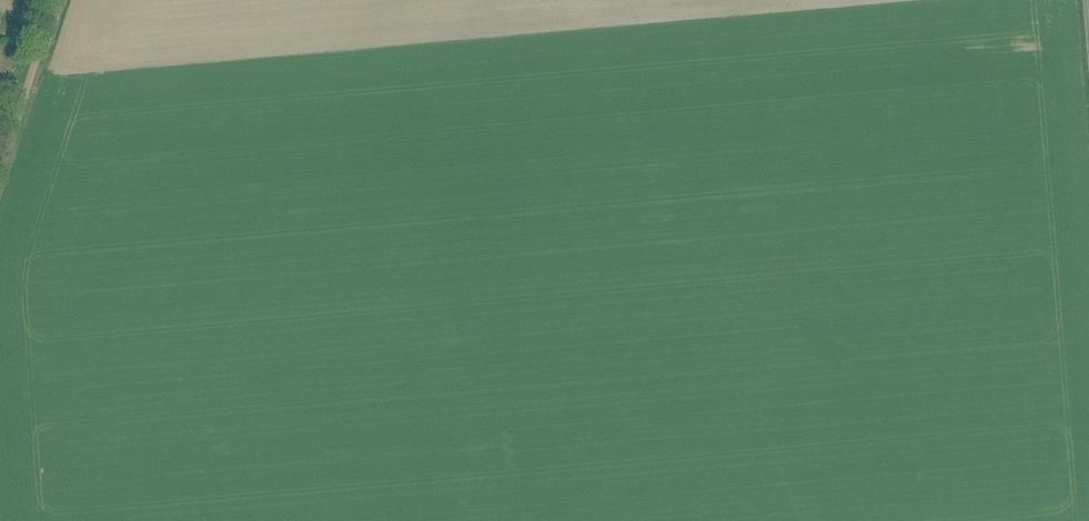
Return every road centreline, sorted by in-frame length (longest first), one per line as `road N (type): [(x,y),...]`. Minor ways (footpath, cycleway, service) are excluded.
road 1 (unclassified): [(0,171),(55,0)]

